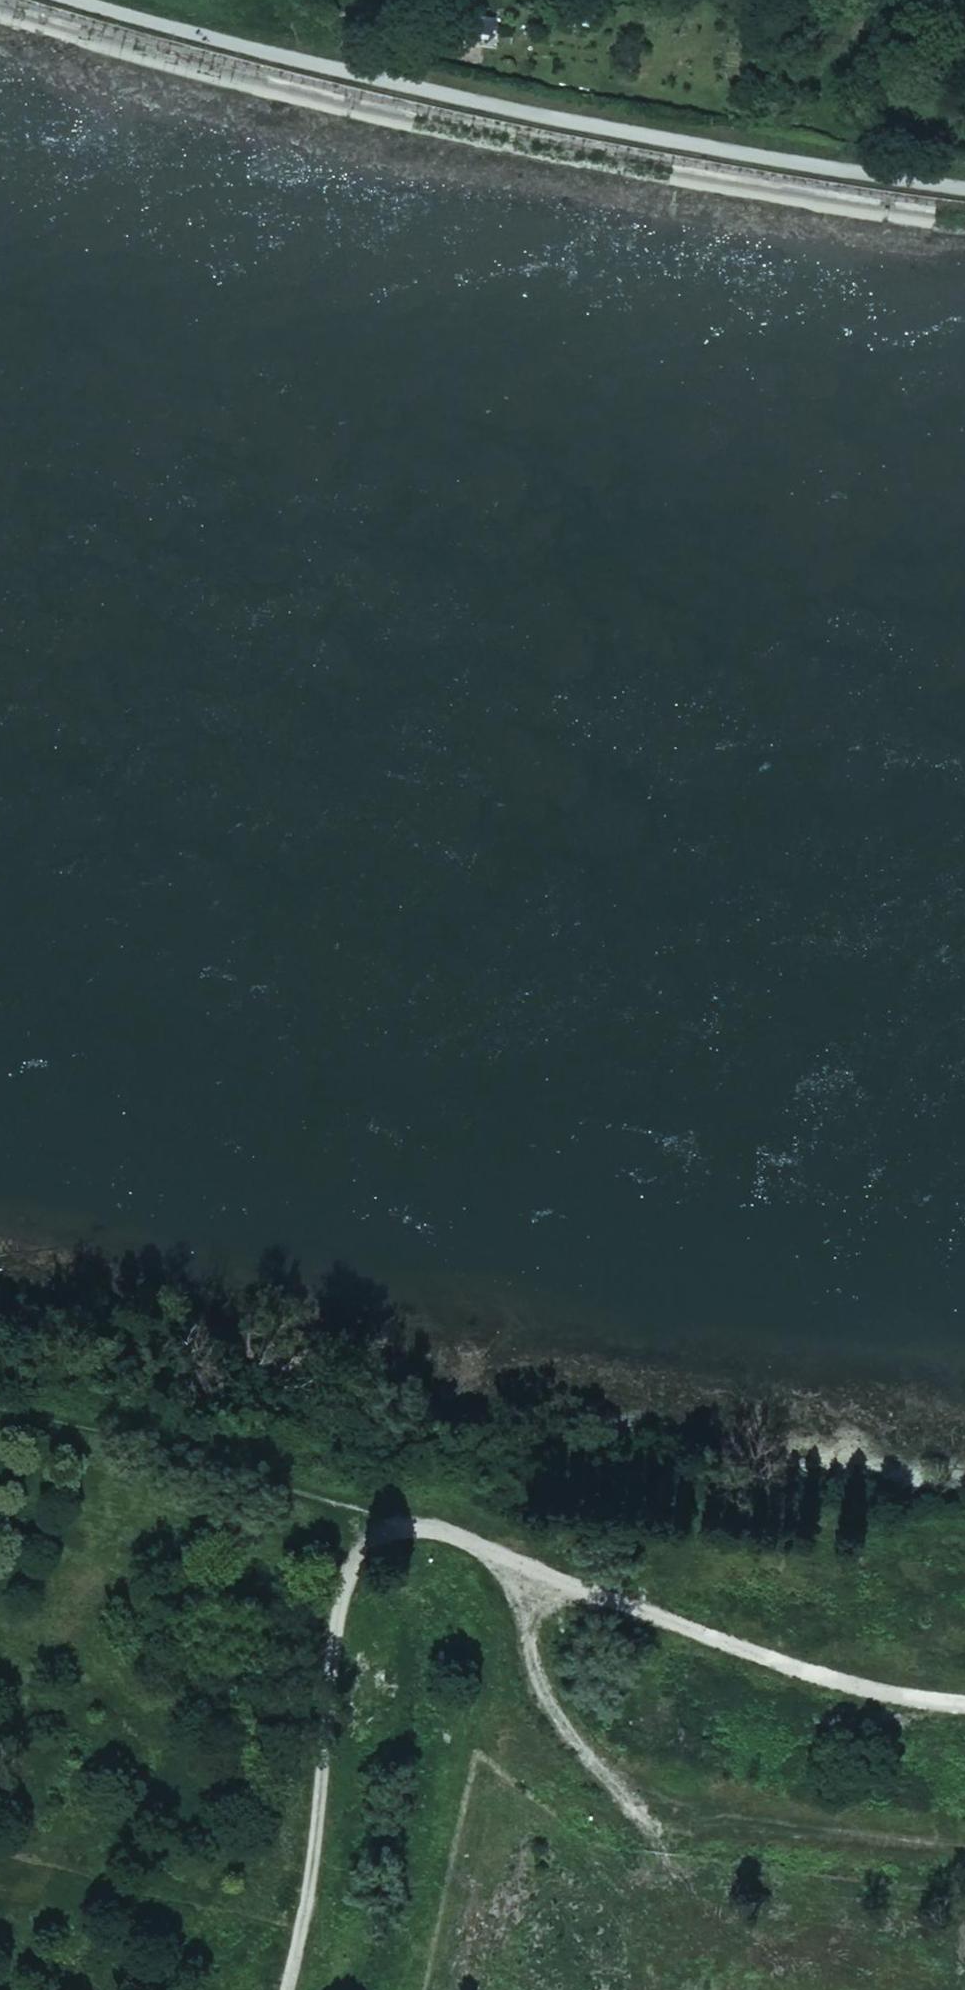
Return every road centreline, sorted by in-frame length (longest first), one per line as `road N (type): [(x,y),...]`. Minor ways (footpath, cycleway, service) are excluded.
road 1 (track): [(414,1522),(456,1529),(846,1685),(964,1707)]
road 2 (track): [(414,1522),(371,1540),(348,1579),(286,1989)]

